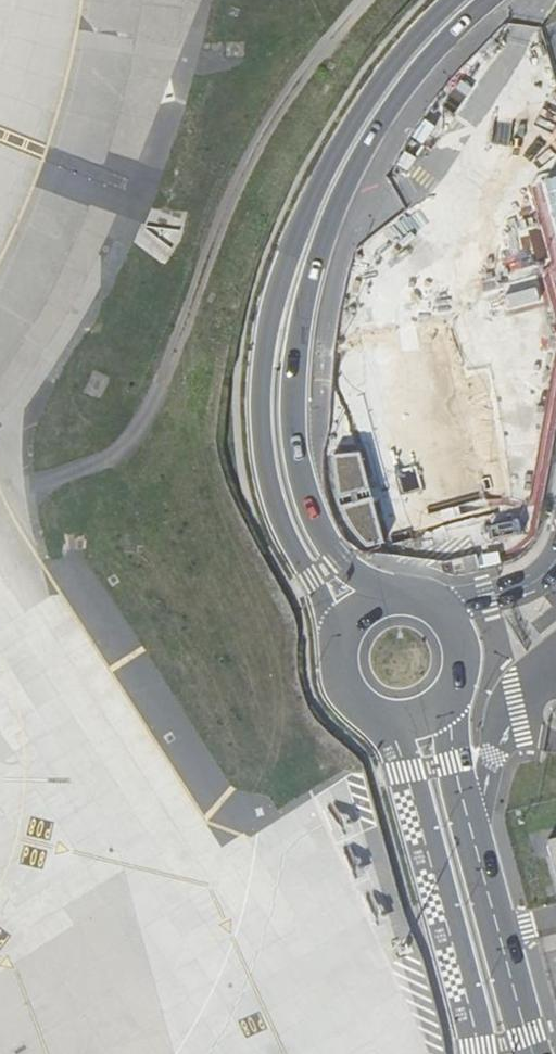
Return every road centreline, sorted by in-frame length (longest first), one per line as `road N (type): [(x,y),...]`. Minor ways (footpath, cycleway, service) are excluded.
road 1 (tertiary): [(396,77),(336,160),(299,231),(263,364),(268,475),(338,665)]
road 2 (tertiary): [(399,594),(353,571),(320,529),(299,472),(292,405),(298,333),(324,233),(396,77)]
road 3 (tertiary): [(356,701),(394,741),(405,770),(479,1053)]
road 4 (tertiary): [(533,1053),(453,760),(454,688)]
road 5 (tertiary): [(454,688),(462,667),(454,625),(439,608),(399,594)]

